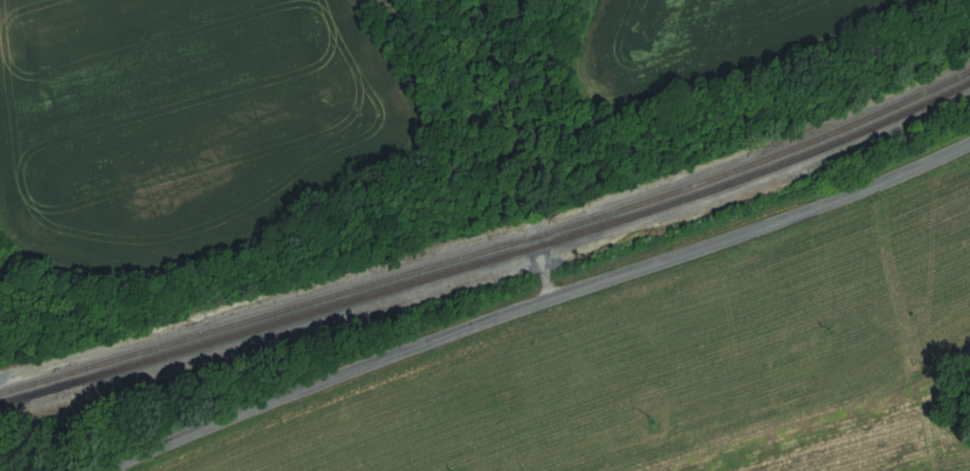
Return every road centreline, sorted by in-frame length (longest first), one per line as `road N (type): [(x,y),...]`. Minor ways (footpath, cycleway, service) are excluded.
road 1 (residential): [(109,470),(270,401),(550,295),(843,199),(969,142)]
road 2 (residential): [(550,295),(524,212),(477,134),(372,0)]

